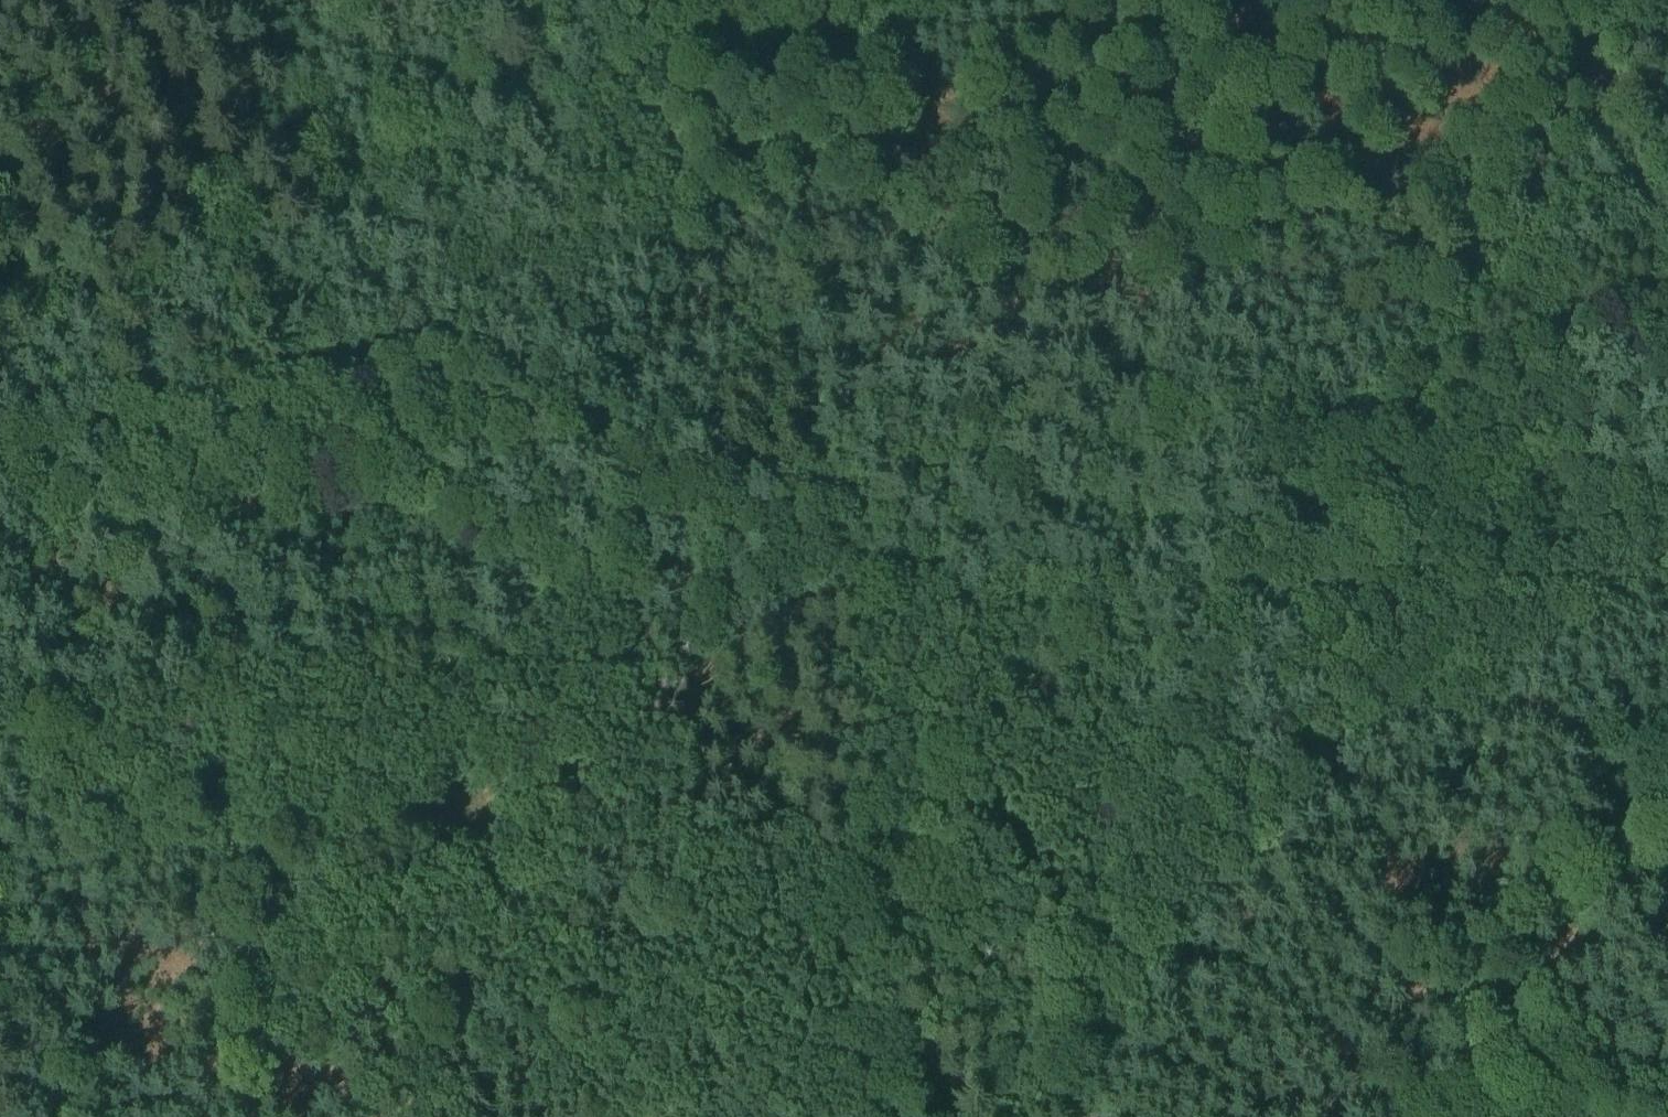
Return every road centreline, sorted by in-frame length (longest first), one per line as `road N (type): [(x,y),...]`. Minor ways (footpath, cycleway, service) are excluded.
road 1 (track): [(0,465),(506,426),(548,433),(891,569),(1387,702),(1667,545)]
road 2 (track): [(1387,702),(1292,770),(1169,914),(1104,1024),(1071,1116)]
road 3 (track): [(0,950),(106,1116)]

